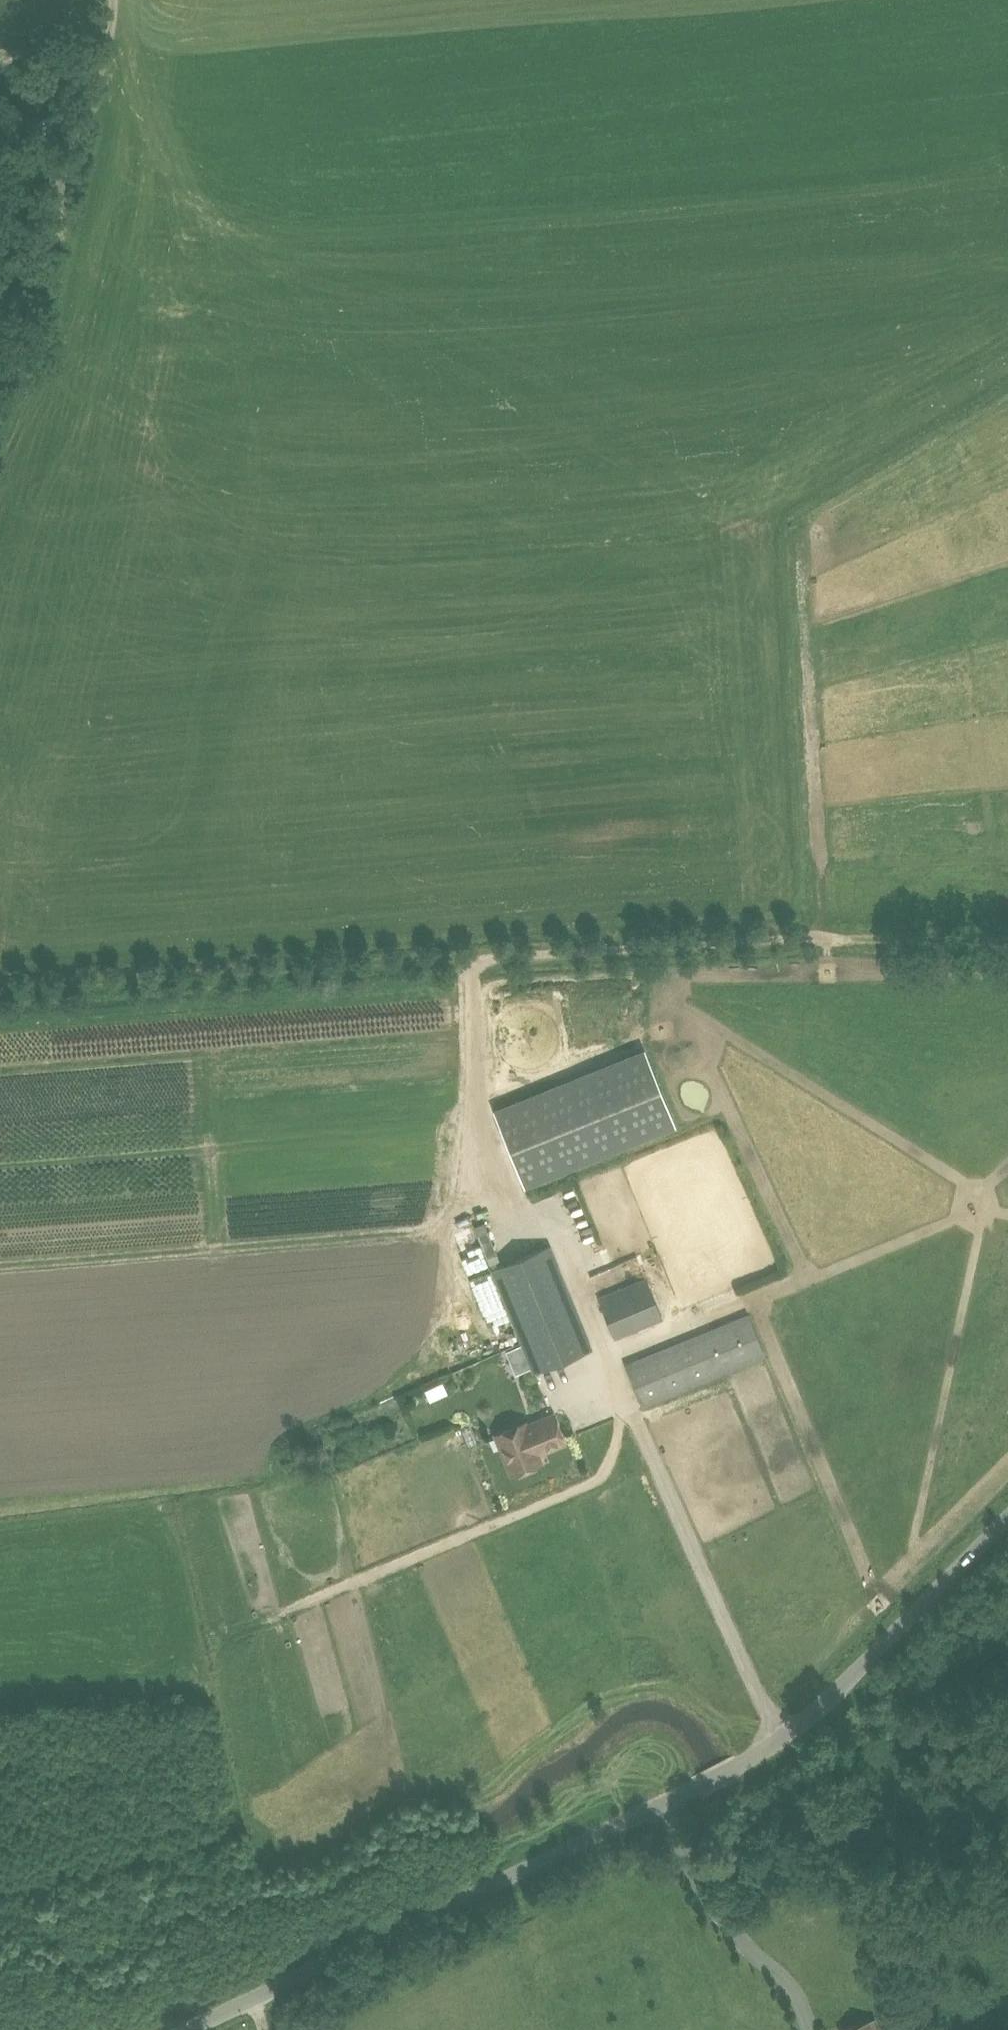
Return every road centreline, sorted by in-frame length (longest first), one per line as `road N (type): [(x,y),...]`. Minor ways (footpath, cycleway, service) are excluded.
road 1 (track): [(0,992),(826,939),(1007,938)]
road 2 (unclassified): [(188,2029),(739,1766),(807,1717),(1007,1514)]
road 3 (track): [(0,297),(53,219),(106,0)]

